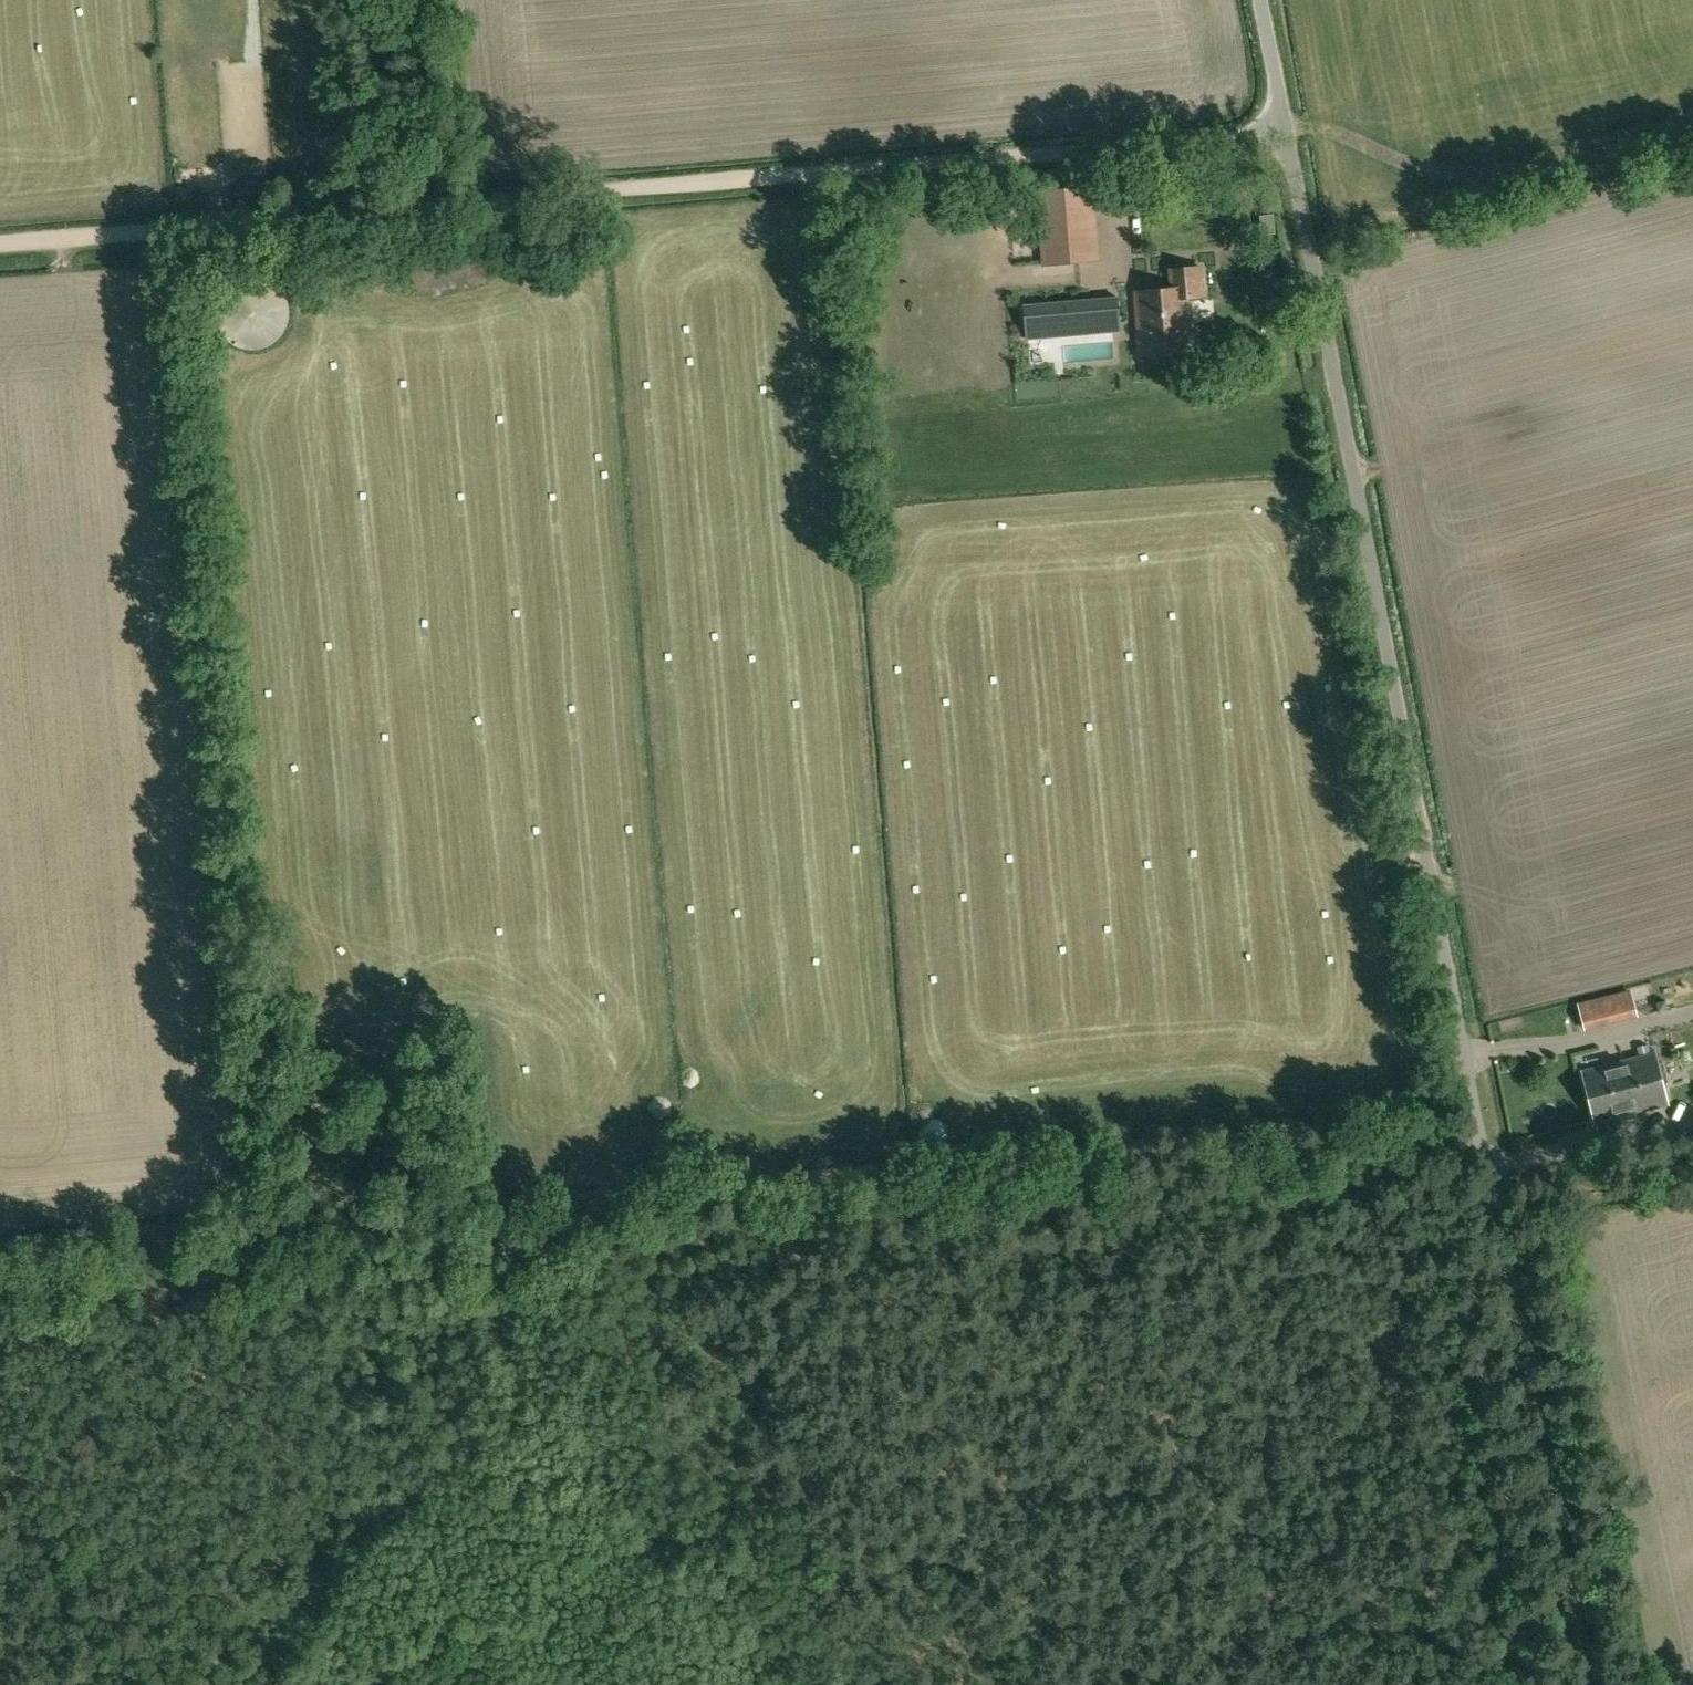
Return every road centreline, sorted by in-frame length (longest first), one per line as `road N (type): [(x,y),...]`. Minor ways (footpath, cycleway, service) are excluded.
road 1 (track): [(1287,133),(0,241)]
road 2 (track): [(1481,1149),(1277,79)]
road 3 (track): [(1589,1684),(1481,1149)]

